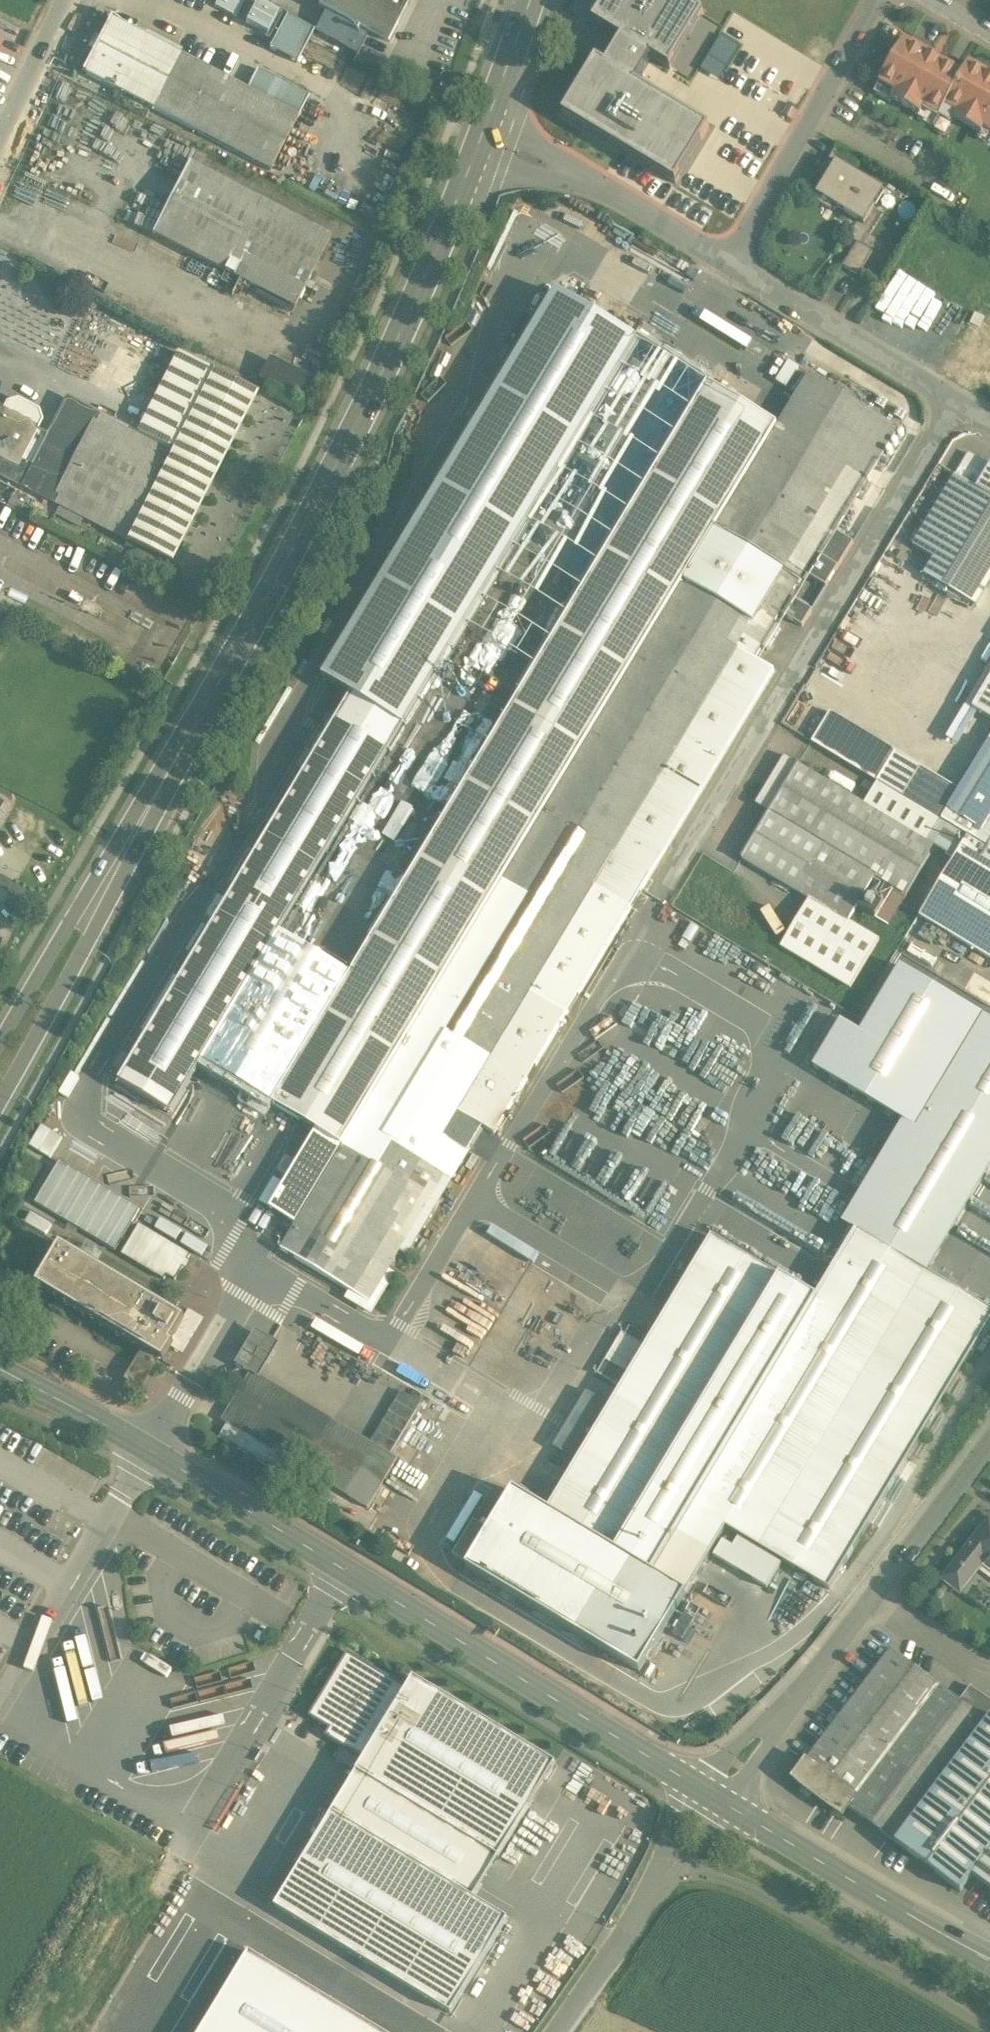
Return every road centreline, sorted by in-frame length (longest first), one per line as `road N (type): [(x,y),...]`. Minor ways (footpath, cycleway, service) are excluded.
road 1 (secondary): [(484,131),(426,274),(320,496),(0,1065)]
road 2 (tertiary): [(718,1798),(150,1451),(0,1371)]
road 3 (residential): [(659,889),(957,394)]
road 4 (residential): [(718,1798),(989,1438)]
road 5 (unclassified): [(676,1865),(746,1886),(989,2029)]
road 6 (tertiary): [(989,1960),(718,1798)]
road 7 (residential): [(732,263),(880,0)]
road 8 (residential): [(484,131),(617,190),(732,263)]
road 9 (residential): [(732,263),(957,394)]
road 10 (unclassified): [(560,2031),(676,1865)]
road 11 (residential): [(66,0),(0,142)]
road 12 (secondary): [(528,0),(484,131)]

